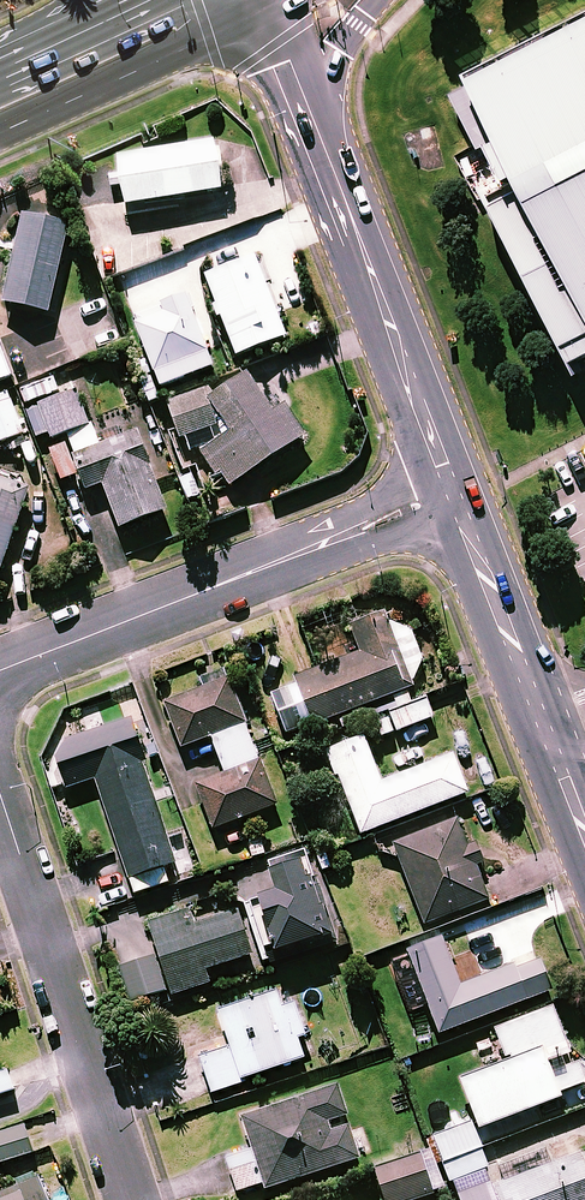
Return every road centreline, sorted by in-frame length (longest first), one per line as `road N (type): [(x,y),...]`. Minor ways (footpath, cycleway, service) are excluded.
road 1 (residential): [(454,492),(0,673)]
road 2 (residential): [(134,1199),(0,798)]
road 3 (tertiary): [(317,129),(454,492)]
road 4 (tertiary): [(454,492),(584,833)]
road 5 (secondary): [(266,4),(164,60),(0,133)]
road 6 (secondary): [(0,78),(167,0)]
road 7 (secondary): [(374,0),(339,52),(317,129)]
road 8 (tertiary): [(266,4),(317,129)]

